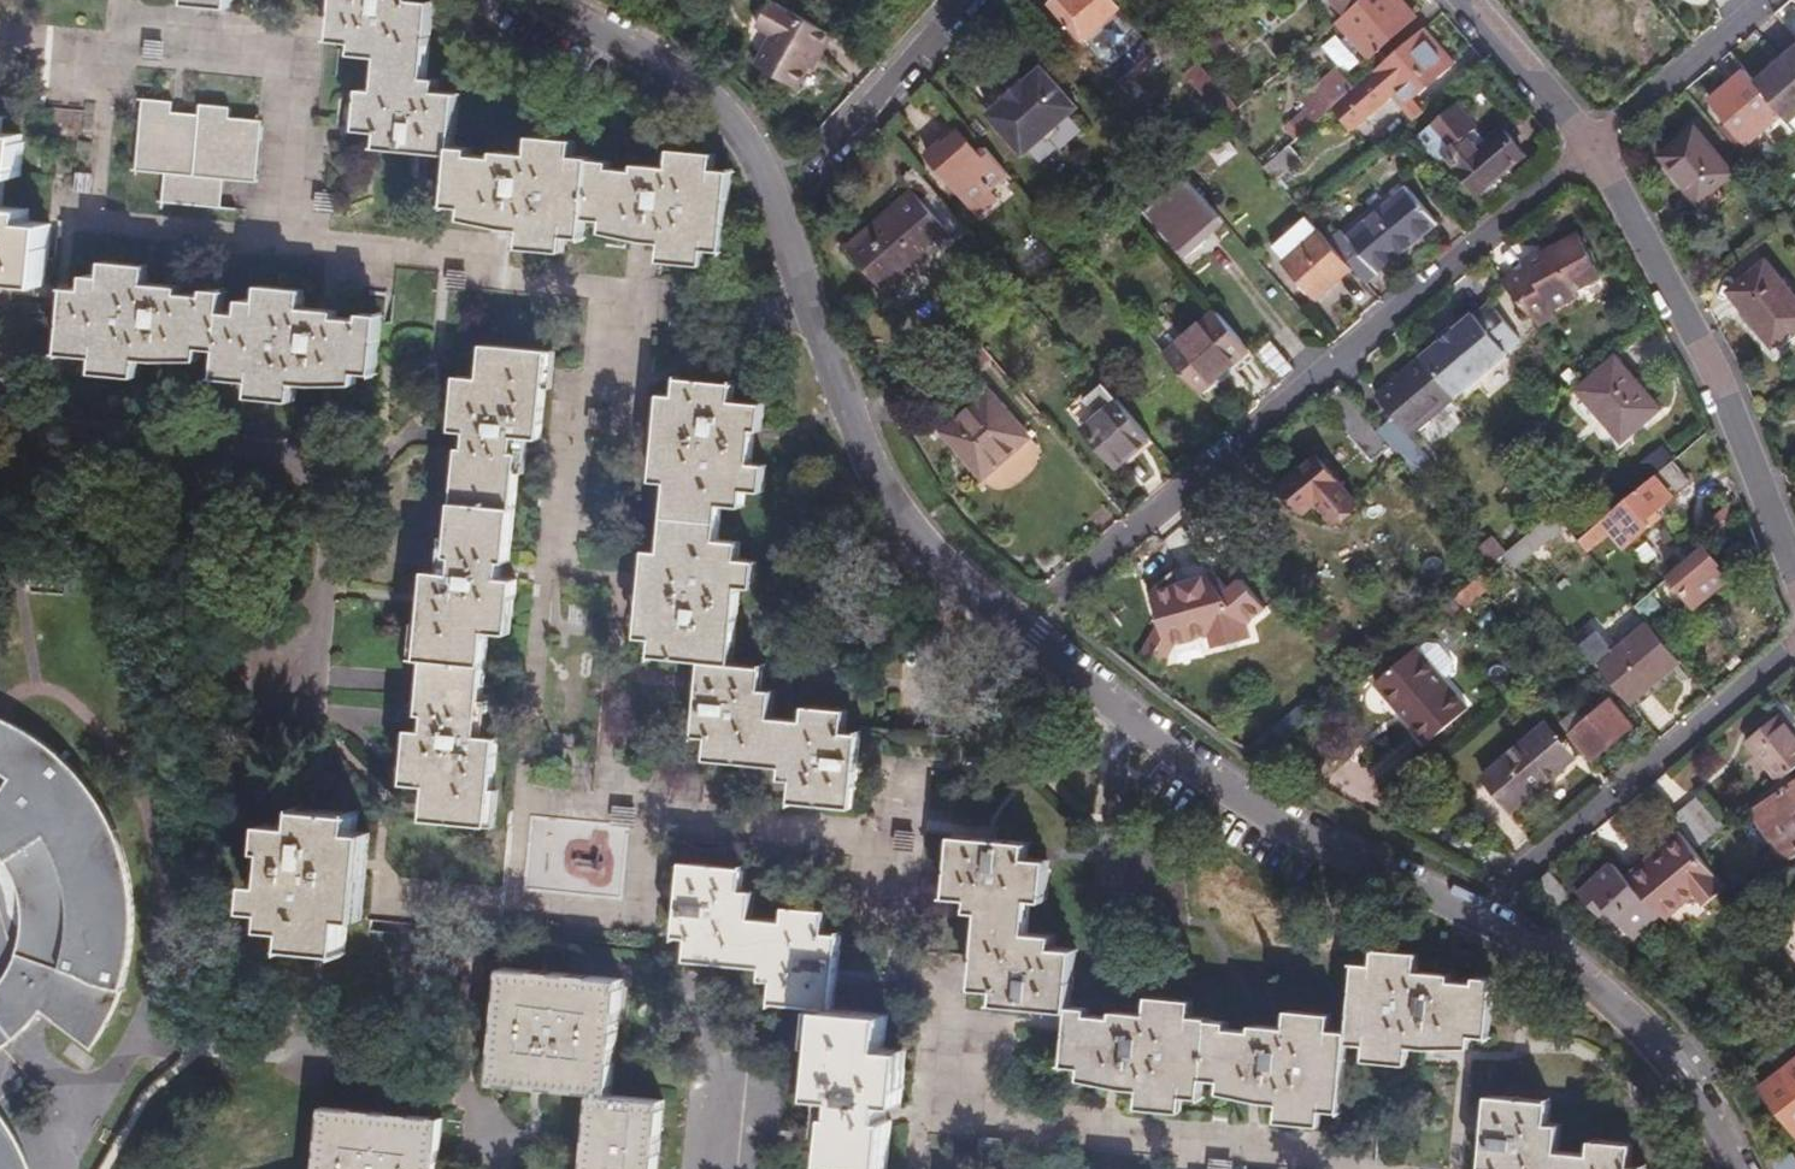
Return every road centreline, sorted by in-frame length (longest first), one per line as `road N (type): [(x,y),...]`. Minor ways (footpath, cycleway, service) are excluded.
road 1 (residential): [(541,0),(660,69),(717,120),(745,166),(864,473),(931,564),(1207,785),(1587,988),(1658,1062),(1728,1168)]
road 2 (residential): [(1061,592),(1583,146)]
road 3 (residential): [(0,410),(45,429),(279,458),(313,497),(323,607),(304,714)]
road 4 (residential): [(1583,146),(1695,345),(1794,593)]
road 5 (residential): [(1505,877),(1794,630)]
road 6 (residential): [(719,1168),(725,1072),(684,1066),(677,1168)]
road 7 (residential): [(1583,146),(1759,0)]
road 8 (residential): [(801,169),(949,0)]
road 9 (residential): [(1454,0),(1583,146)]

